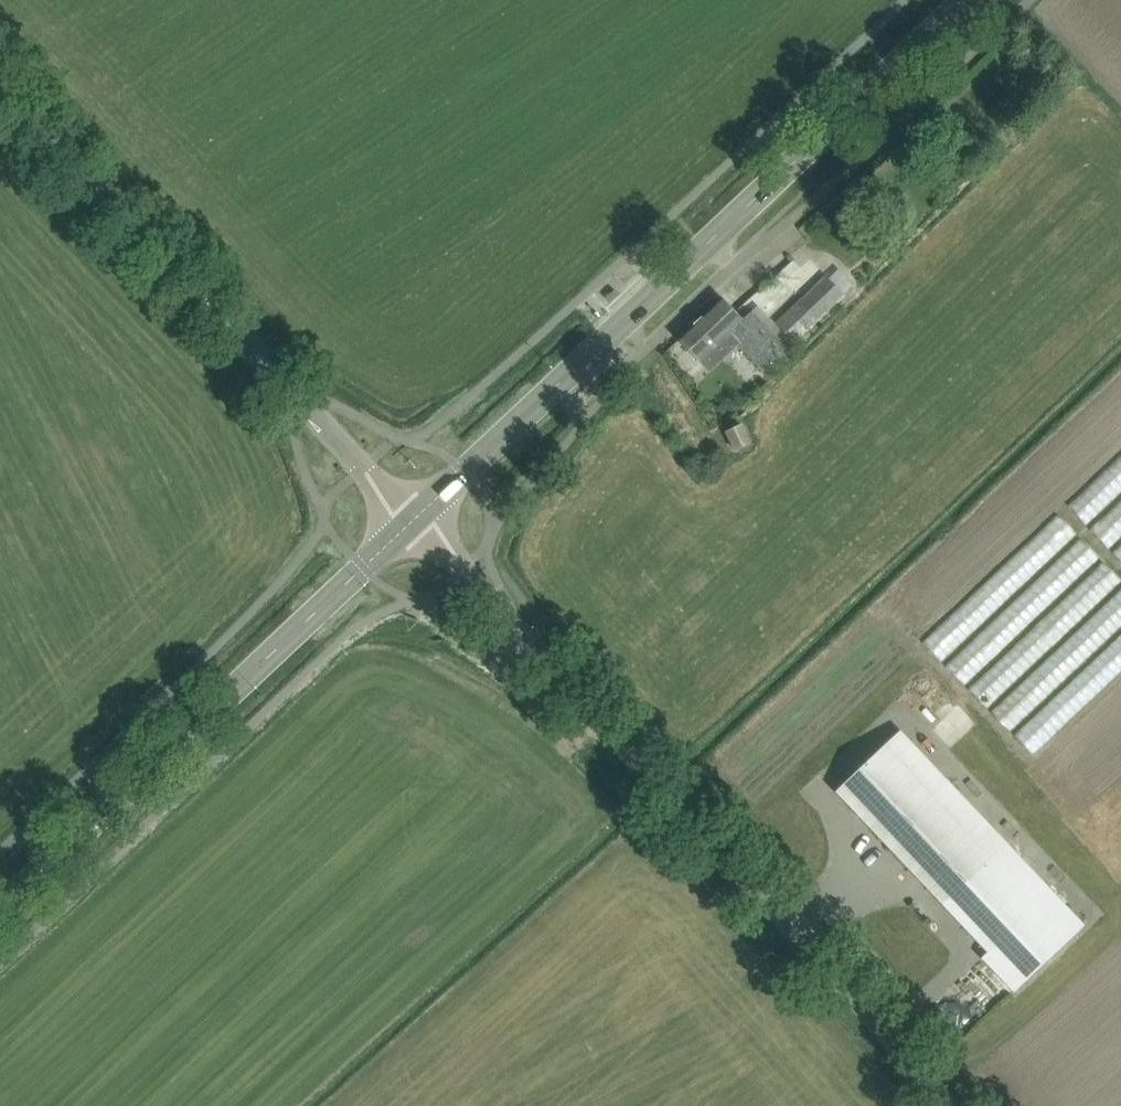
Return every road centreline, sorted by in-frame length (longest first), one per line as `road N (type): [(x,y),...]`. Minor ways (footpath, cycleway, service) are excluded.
road 1 (tertiary): [(957,1105),(853,976),(463,570),(426,510)]
road 2 (secondary): [(426,510),(965,0)]
road 3 (tertiary): [(403,531),(363,469),(0,81)]
road 4 (secondary): [(0,908),(403,531)]

